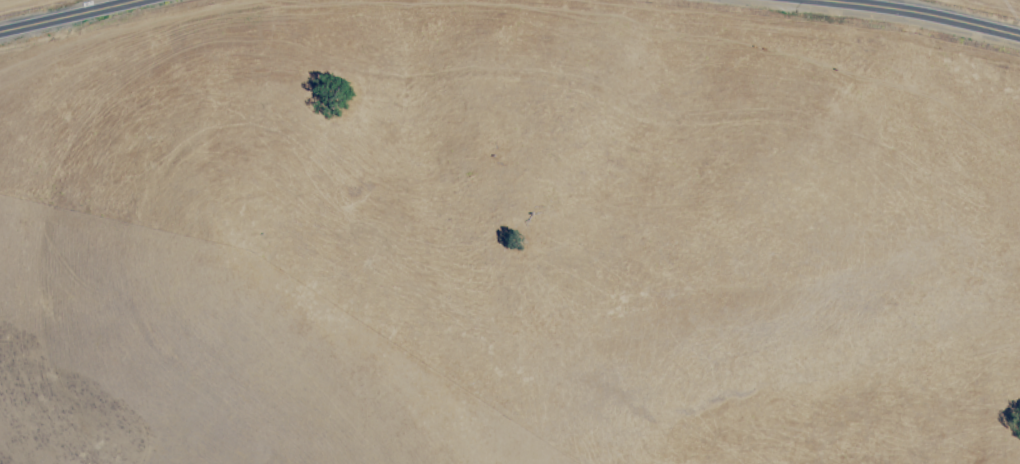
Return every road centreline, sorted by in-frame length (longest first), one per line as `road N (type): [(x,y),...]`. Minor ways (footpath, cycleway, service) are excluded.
road 1 (tertiary): [(816,0),(1019,38)]
road 2 (tertiary): [(0,36),(172,0)]

